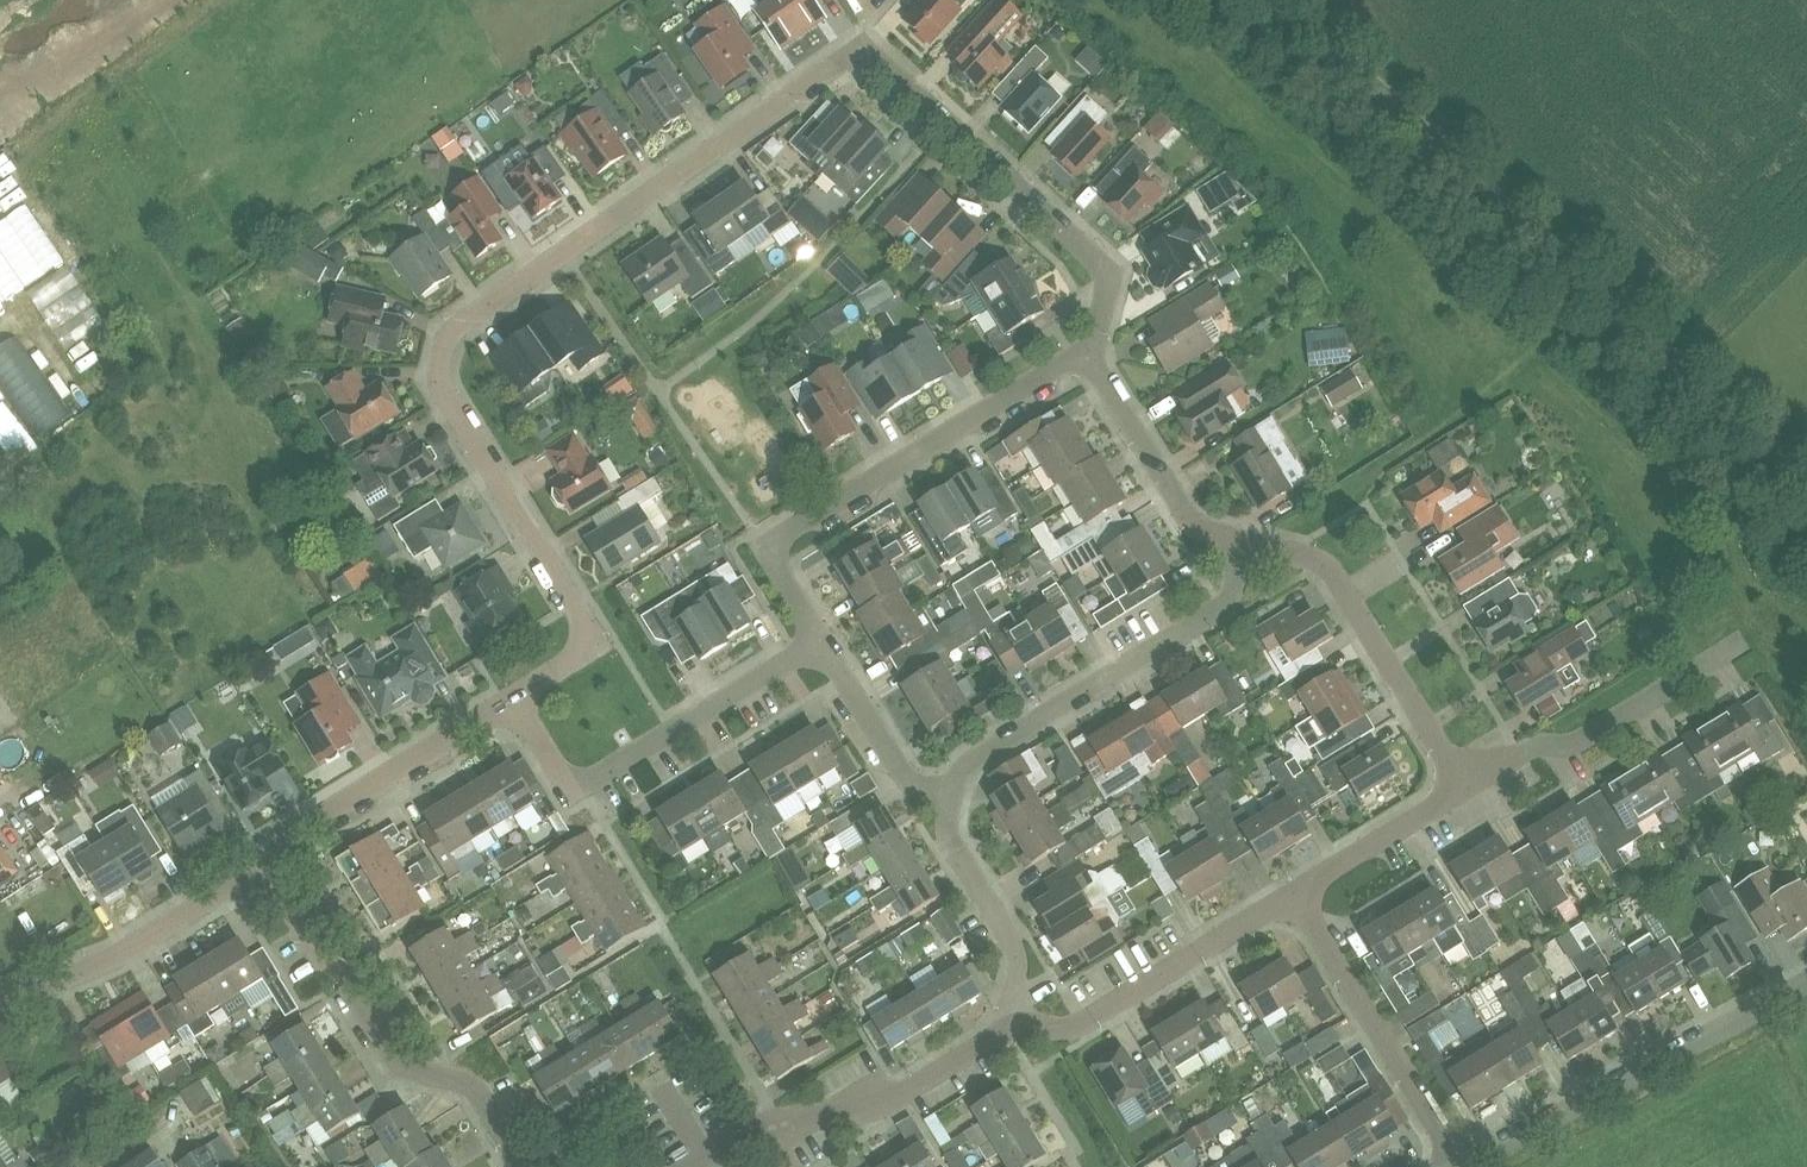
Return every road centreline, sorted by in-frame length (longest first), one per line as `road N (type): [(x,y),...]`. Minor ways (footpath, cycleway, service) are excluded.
road 1 (residential): [(511,697),(593,643),(439,381),(439,352),(454,323),(554,247),(830,62),(856,48),(872,51),(1093,257),(1103,276),(1086,356)]
road 2 (unclassified): [(1806,477),(1283,0)]
road 3 (residential): [(821,640),(767,548),(1086,356)]
road 4 (residential): [(535,1166),(506,1142),(471,1086),(391,1057),(343,975),(317,956),(262,868)]
road 5 (residential): [(945,799),(970,762),(1226,601),(1244,543)]
road 6 (residential): [(511,697),(569,788),(821,640)]
road 7 (residential): [(1457,1164),(1806,981)]
road 8 (residential): [(684,1166),(747,1129),(890,1100),(1015,1021)]
road 9 (residential): [(1464,781),(1327,567),(1244,543)]
road 10 (residential): [(1457,1164),(1291,894)]
road 11 (residential): [(1015,1021),(1066,1027),(1291,894)]
road 12 (residential): [(262,868),(289,834),(511,697)]
road 13 (residential): [(1464,781),(1532,745),(1573,743),(1729,645)]
road 14 (residential): [(0,1013),(262,868)]
road 15 (residential): [(1244,543),(1191,524),(1086,356)]
road 16 (residential): [(1015,1021),(1013,944),(947,833),(945,799)]
road 17 (residential): [(1291,894),(1464,781)]
road 18 (residential): [(945,799),(911,780),(821,640)]

